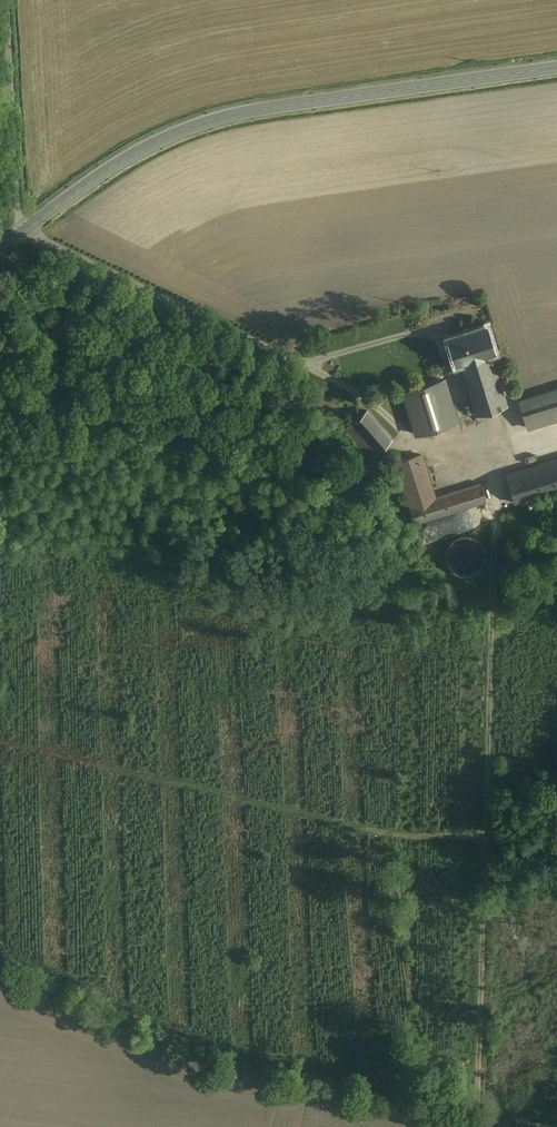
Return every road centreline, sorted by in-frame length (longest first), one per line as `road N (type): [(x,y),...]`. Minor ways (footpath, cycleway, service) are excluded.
road 1 (track): [(487,449),(496,513),(478,842),(477,1106),(487,1126)]
road 2 (secondary): [(556,68),(213,120),(130,156),(26,228)]
road 3 (track): [(0,744),(385,836),(478,842)]
road 4 (track): [(385,836),(389,1011),(414,1085)]
road 5 (unclassified): [(26,228),(16,213),(6,0)]
road 6 (track): [(451,0),(360,95)]

